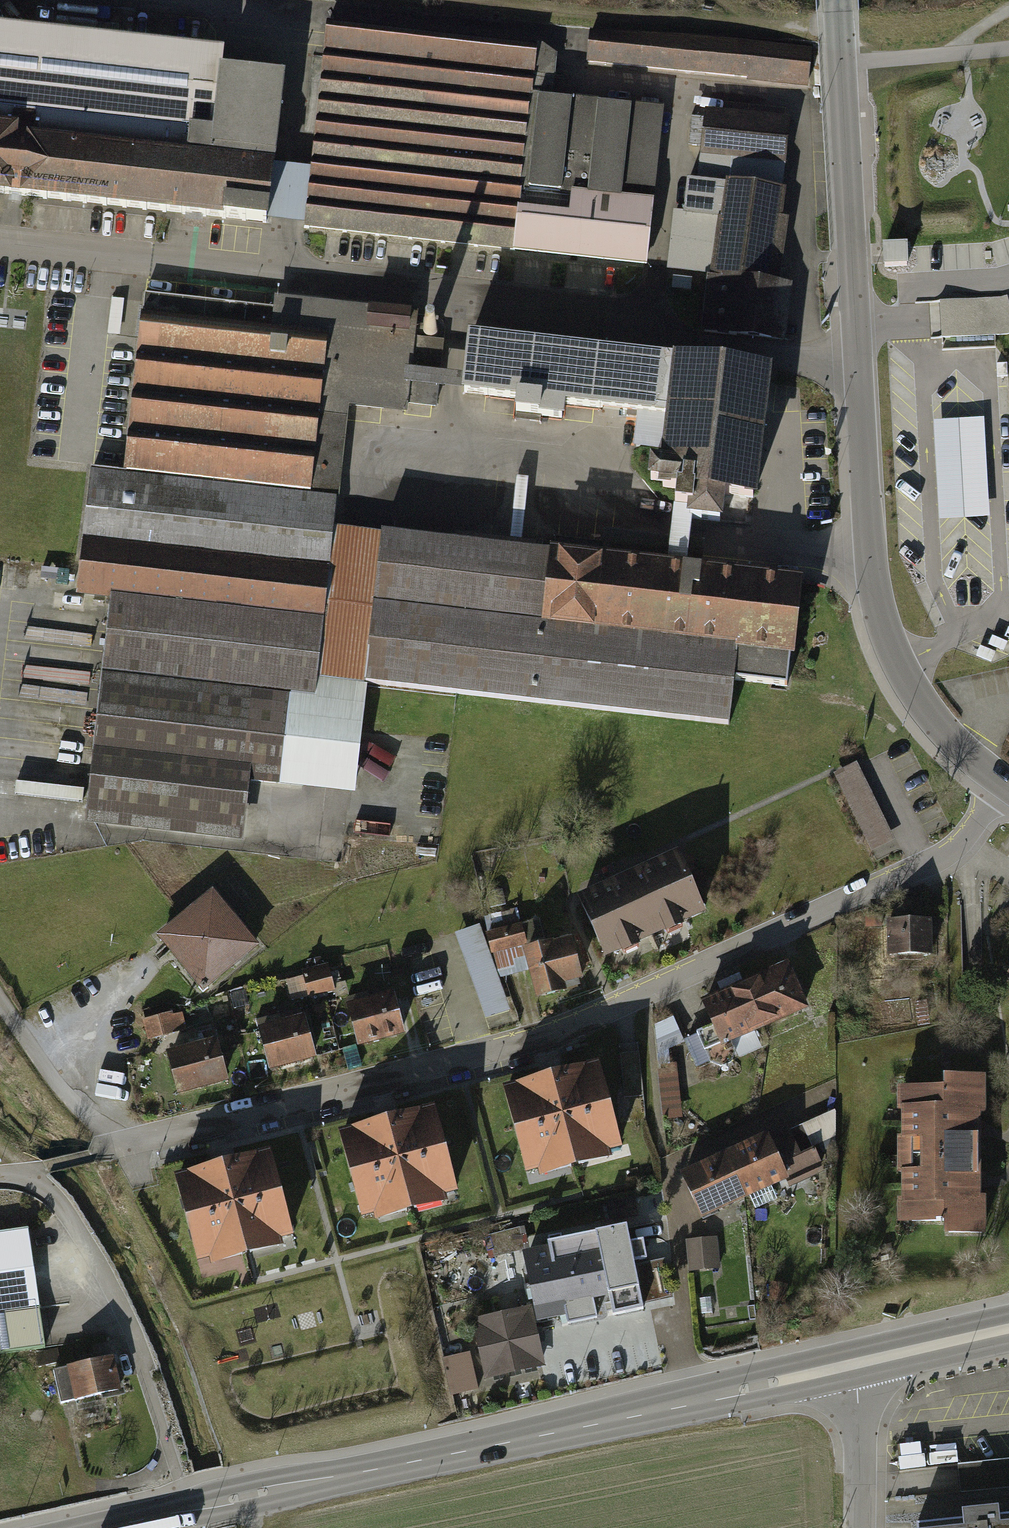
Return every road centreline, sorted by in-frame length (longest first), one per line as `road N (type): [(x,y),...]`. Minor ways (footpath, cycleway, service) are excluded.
road 1 (residential): [(0,1176),(554,1035),(931,868),(963,841),(1004,785)]
road 2 (residential): [(839,0),(879,605),(897,665),(928,710),(1004,785)]
road 3 (primary): [(101,1527),(854,1363)]
road 4 (residential): [(854,1363),(860,1527)]
road 5 (primary): [(854,1363),(1008,1329)]

